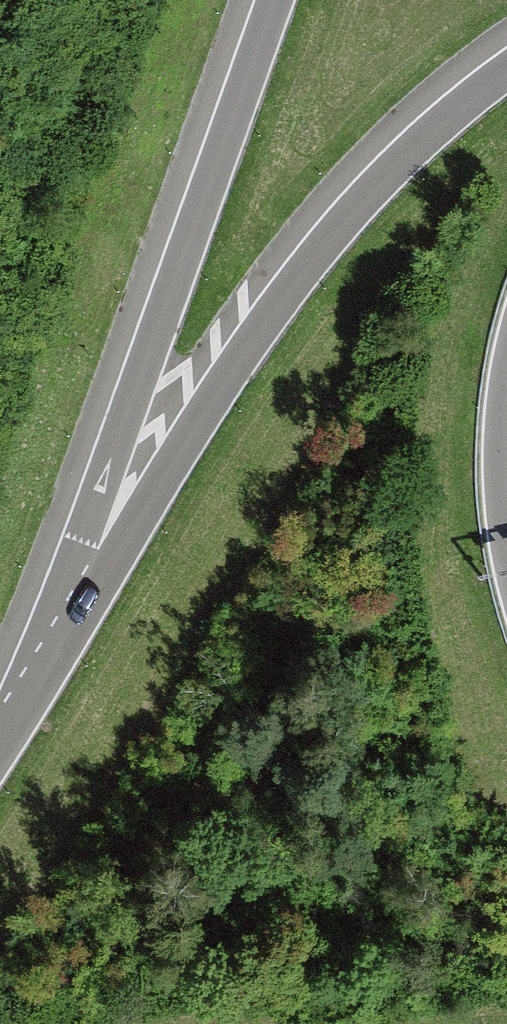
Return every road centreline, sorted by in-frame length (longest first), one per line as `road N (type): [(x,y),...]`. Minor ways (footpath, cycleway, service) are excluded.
road 1 (motorway): [(506,57),(420,127),(296,266),(222,369),(16,707)]
road 2 (motorway): [(271,0),(16,707)]

